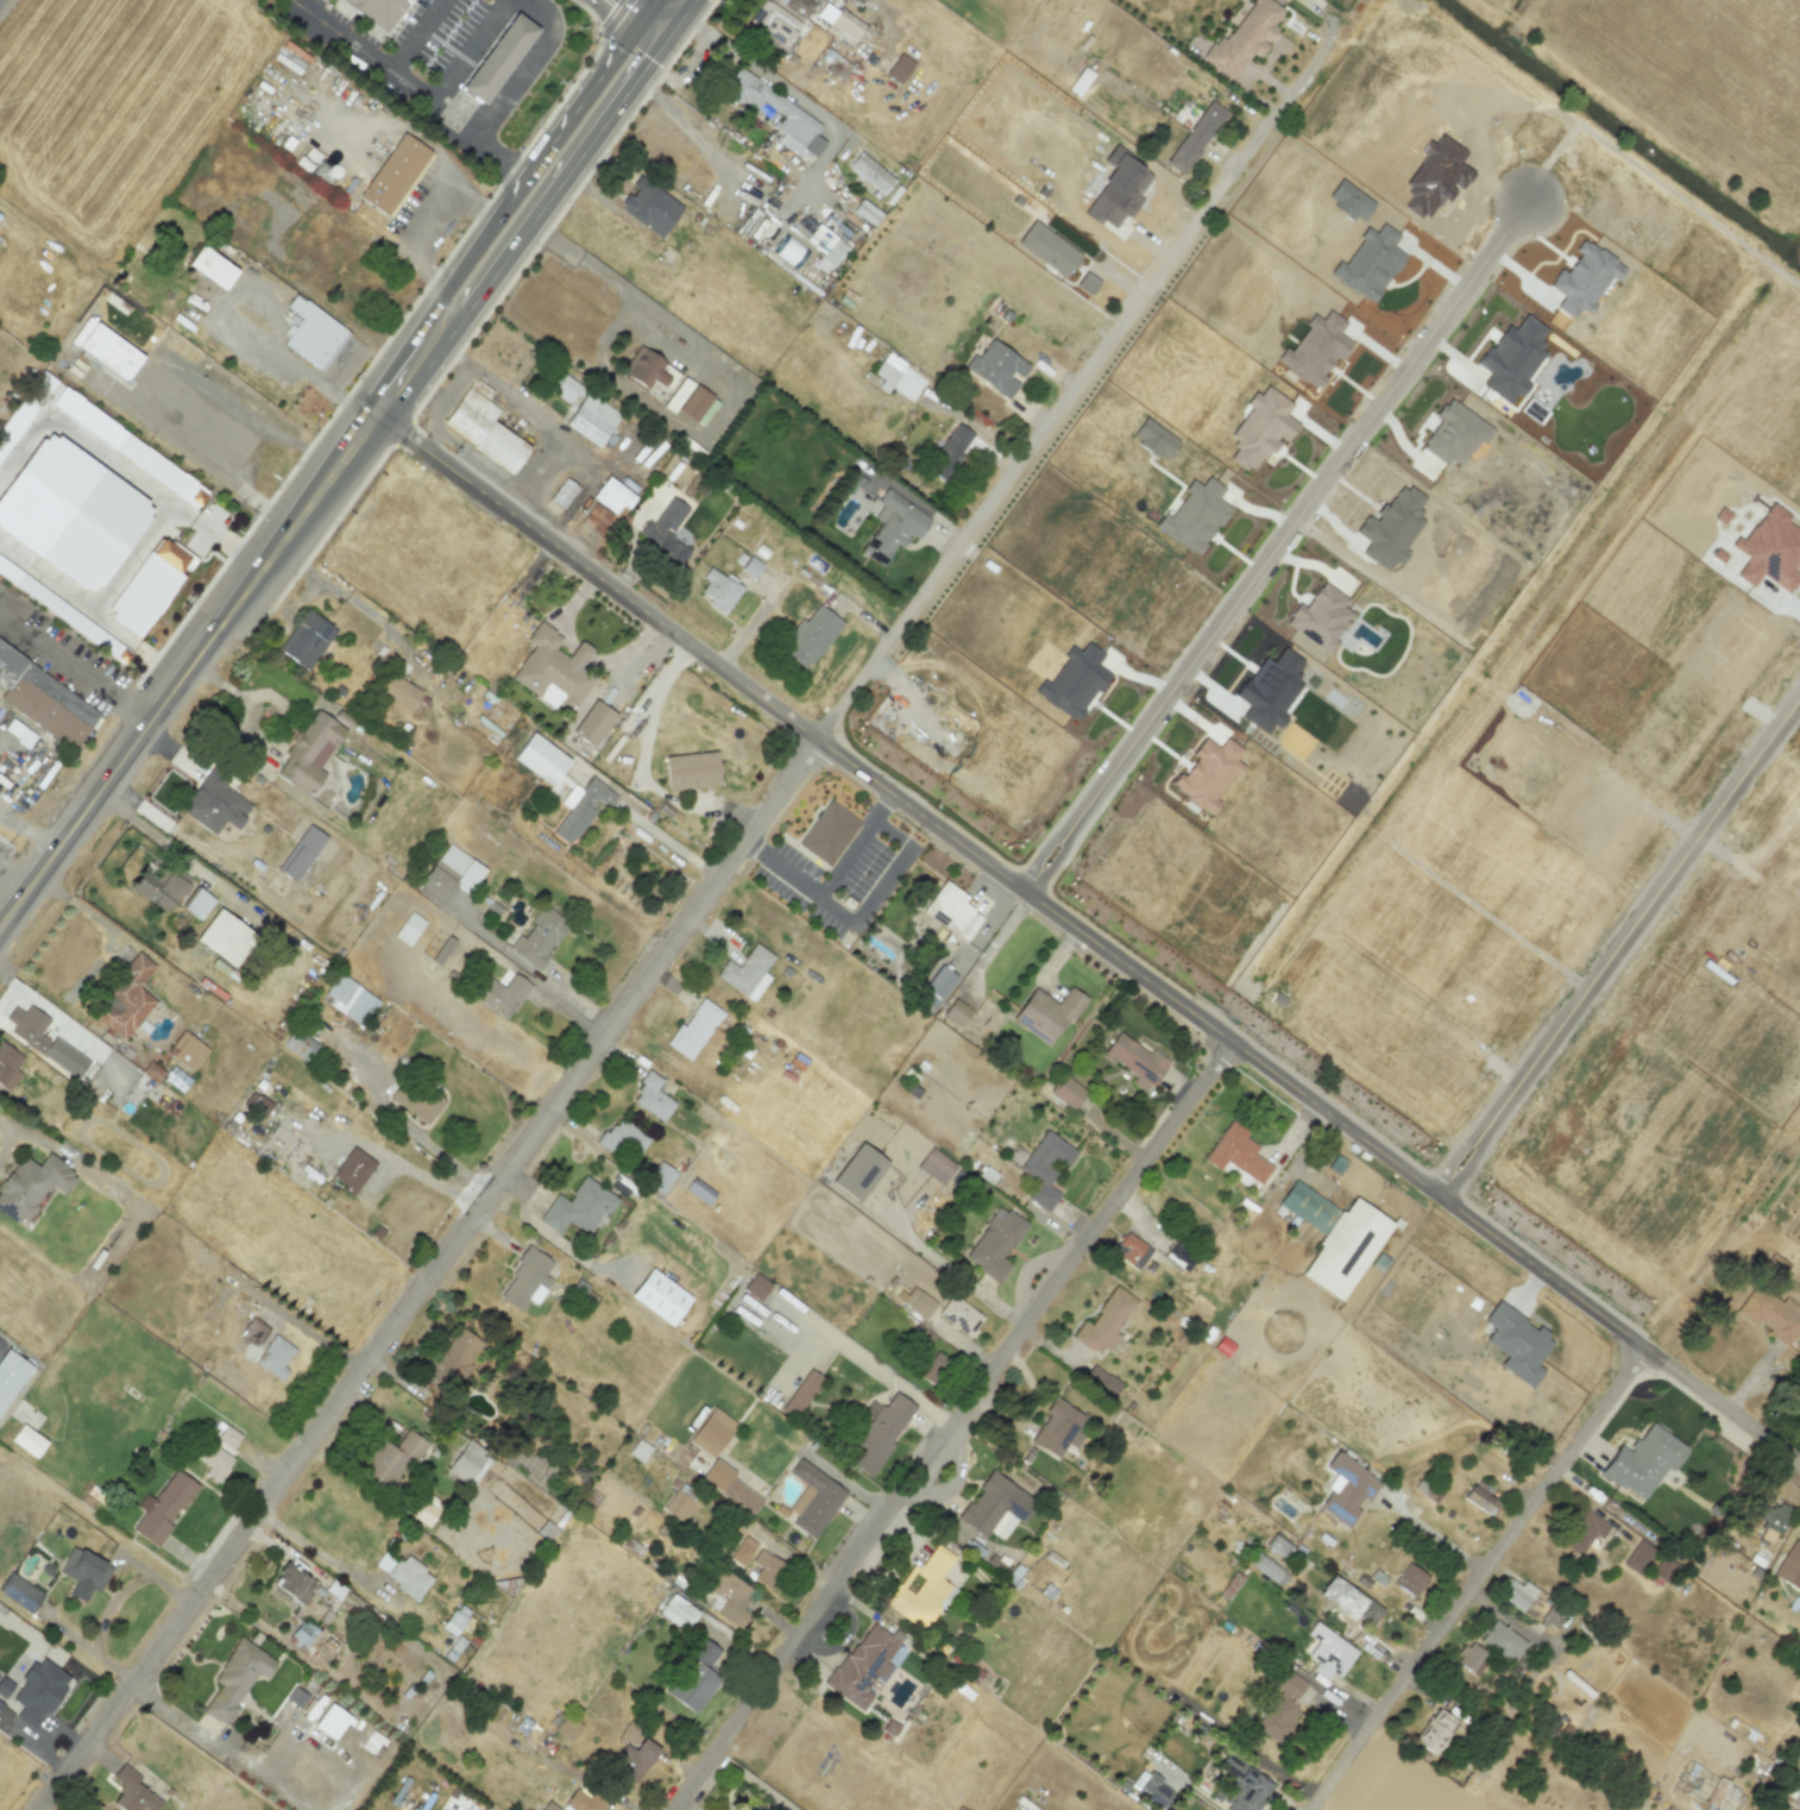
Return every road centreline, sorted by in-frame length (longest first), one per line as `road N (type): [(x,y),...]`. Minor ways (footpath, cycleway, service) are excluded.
road 1 (residential): [(41,1809),(1236,164)]
road 2 (residential): [(818,739),(1799,1463)]
road 3 (residential): [(675,1809),(832,1579),(1231,1041)]
road 4 (residential): [(1064,835),(1527,200)]
road 5 (secondary): [(378,416),(0,925)]
road 6 (residential): [(1307,1809),(1645,1351)]
road 7 (residential): [(378,416),(818,739)]
road 8 (residential): [(1491,1120),(1799,696)]
road 9 (residential): [(426,451),(441,429),(434,416),(476,371),(550,427),(553,441),(506,509)]
road 10 (secondary): [(515,232),(378,416)]
road 11 (secondary): [(635,64),(543,191)]

